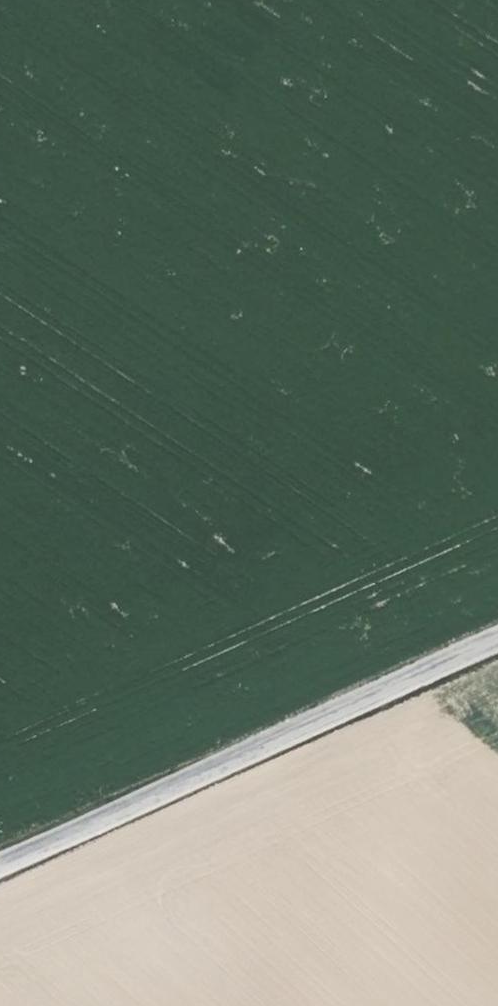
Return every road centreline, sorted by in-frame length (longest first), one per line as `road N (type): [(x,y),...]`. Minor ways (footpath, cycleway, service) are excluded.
road 1 (tertiary): [(0,866),(497,641)]

